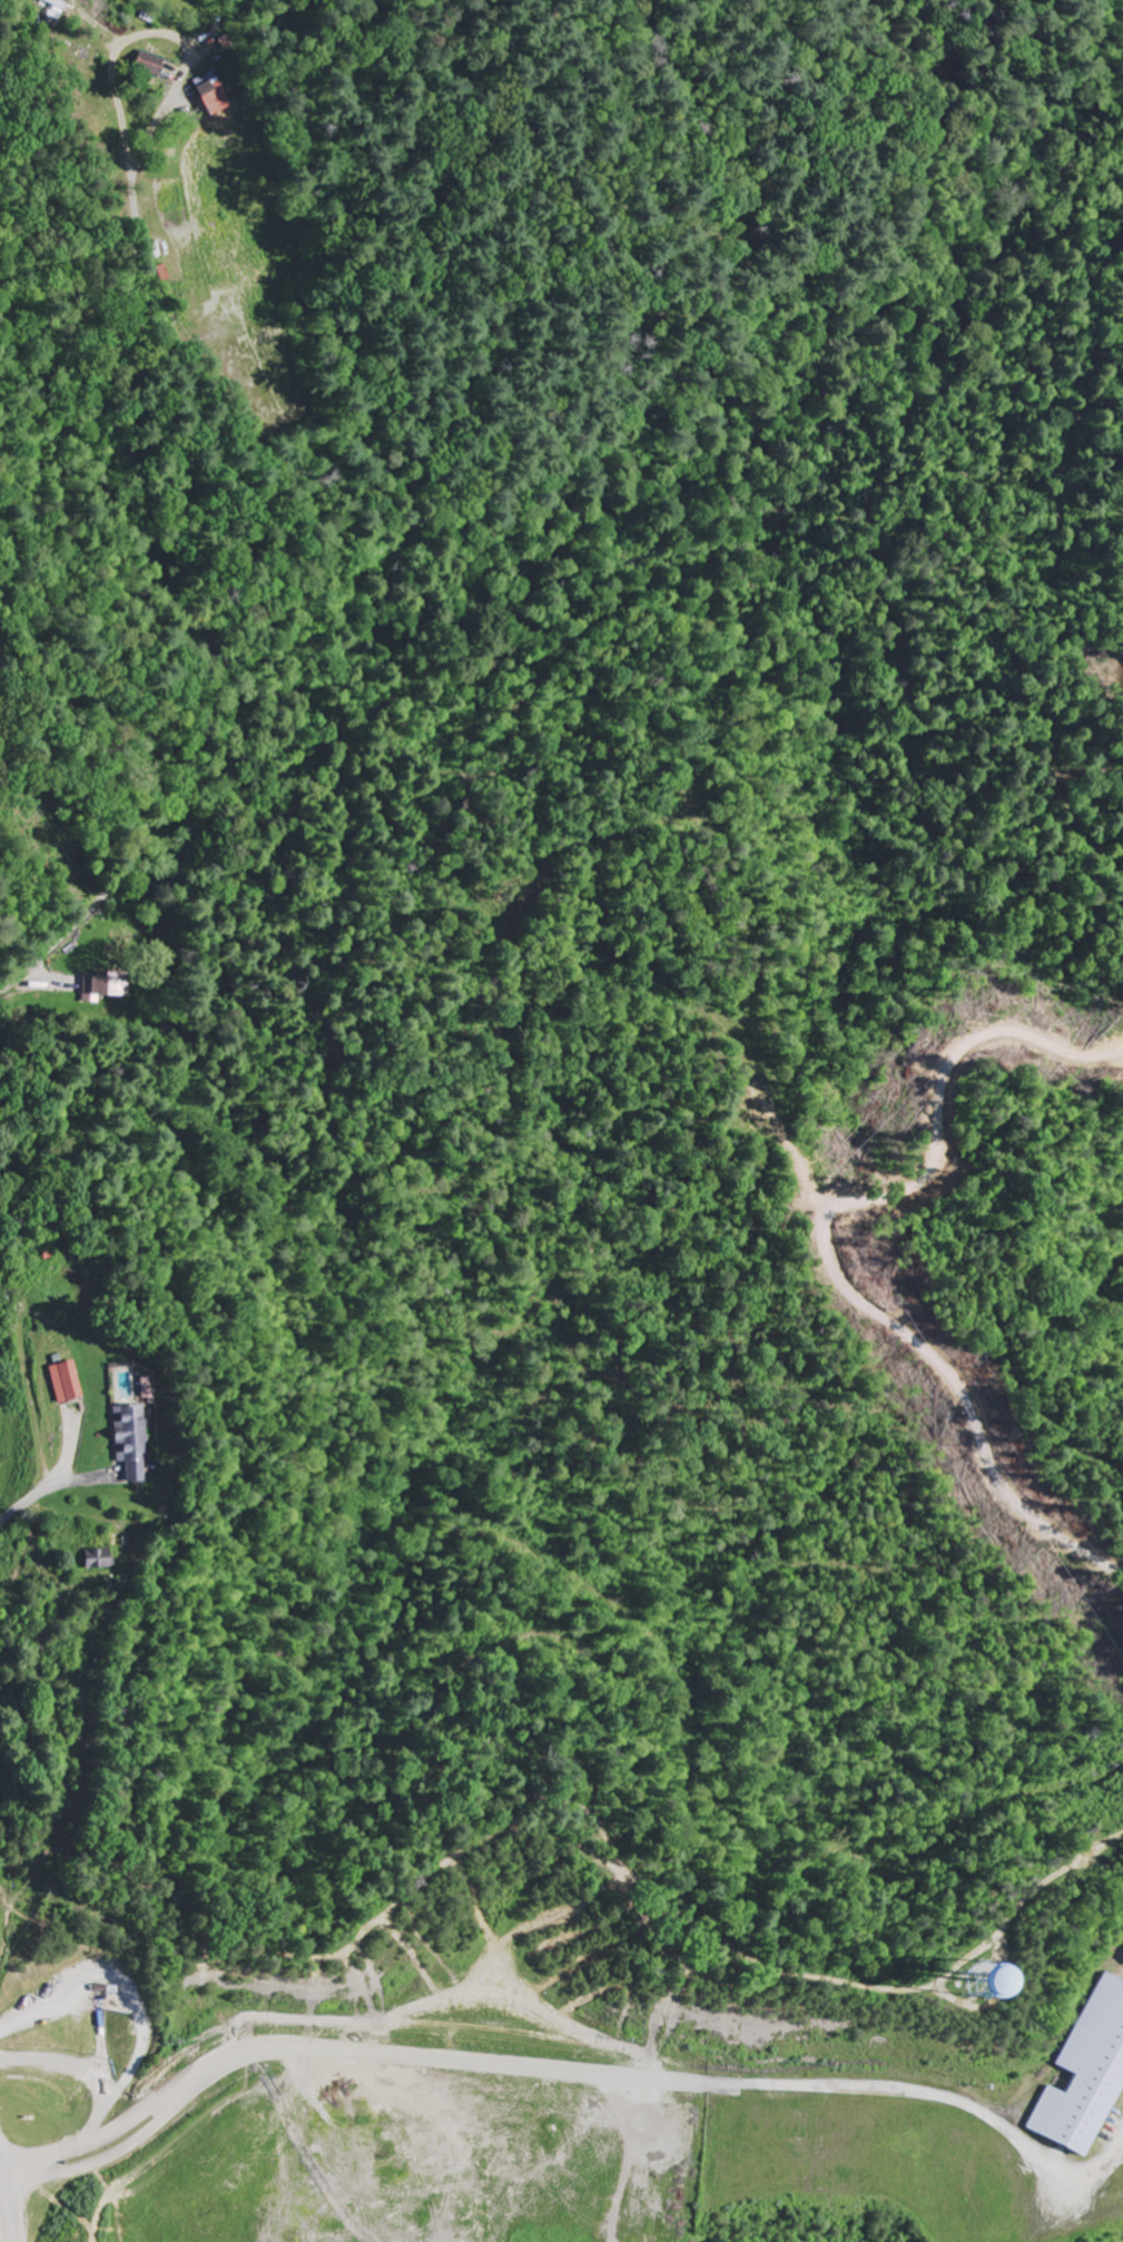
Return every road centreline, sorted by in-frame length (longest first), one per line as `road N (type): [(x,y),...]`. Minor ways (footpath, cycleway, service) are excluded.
road 1 (residential): [(0,987),(104,895),(170,794),(206,695),(206,630),(136,512),(130,466),(132,168),(188,70)]
road 2 (residential): [(0,1519),(38,1489),(17,1316)]
road 3 (residential): [(994,1940),(994,1928),(949,1968),(948,1996),(982,2008),(1003,1990),(1007,1967),(994,1940)]
road 4 (residential): [(1122,1834),(1085,1853),(994,1928)]

